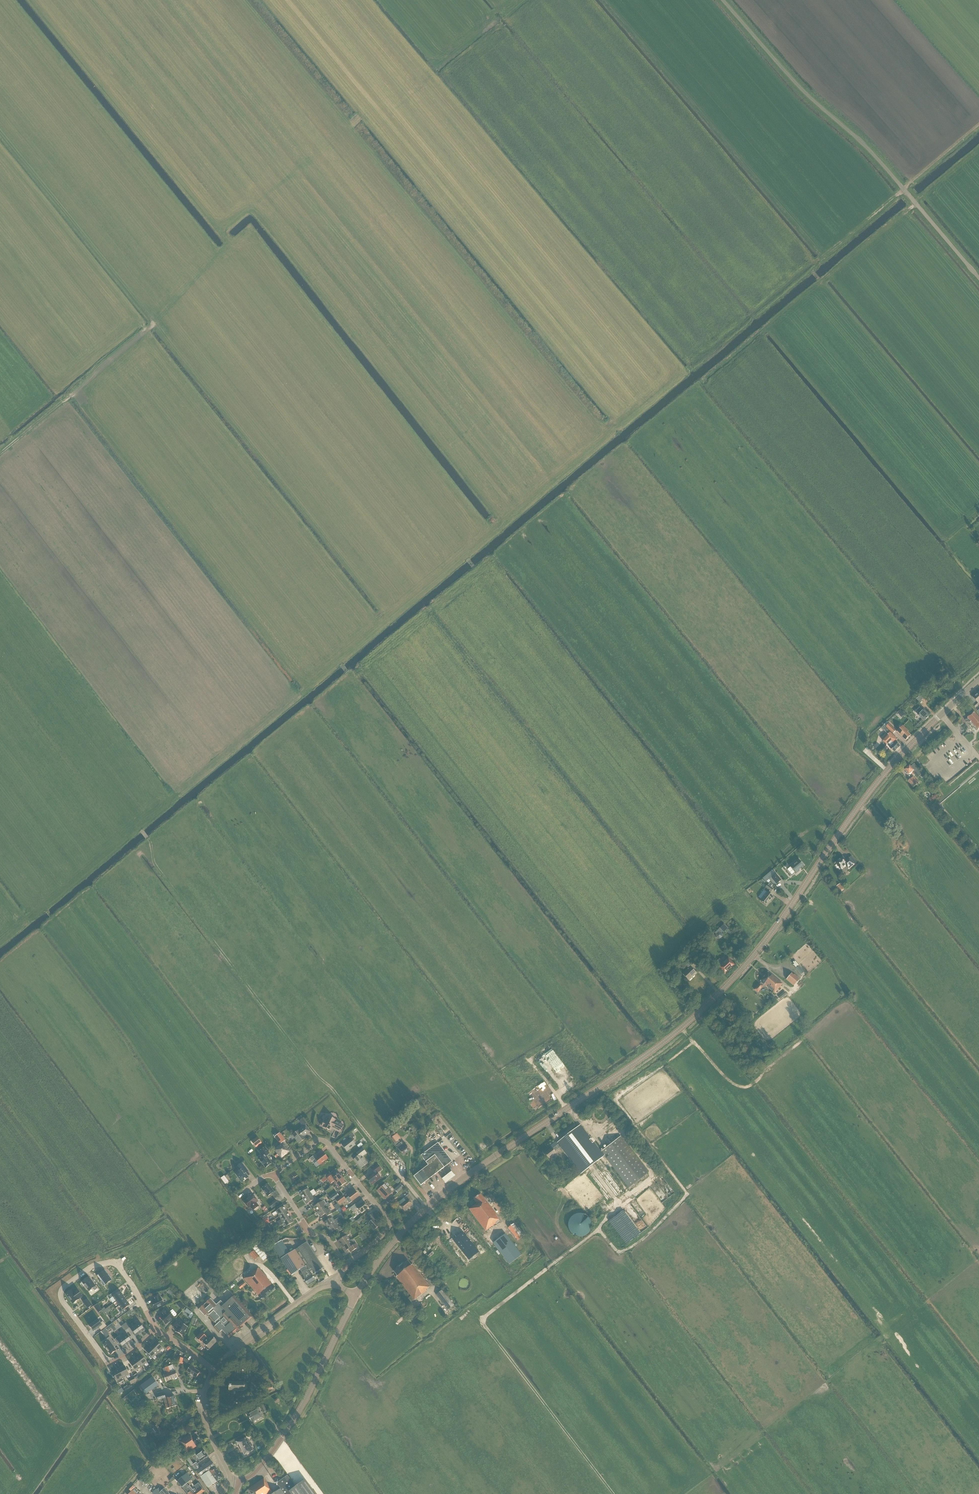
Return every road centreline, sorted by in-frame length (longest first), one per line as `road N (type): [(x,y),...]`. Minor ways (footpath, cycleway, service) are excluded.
road 1 (tertiary): [(428,1207),(644,1056),(719,994),(886,772),(978,680)]
road 2 (track): [(397,1170),(156,866),(141,831)]
road 3 (track): [(607,1214),(599,1229),(483,1323),(614,1493)]
road 4 (unclassified): [(727,0),(978,278)]
road 5 (residential): [(346,1266),(390,1220),(329,1139),(275,1175)]
road 6 (track): [(621,1133),(632,1124),(688,1195),(619,1253),(599,1229)]
road 7 (tertiary): [(239,1483),(285,1434),(356,1295)]
road 8 (residential): [(157,1329),(109,1364),(62,1302),(64,1286),(96,1264),(114,1264)]
road 9 (track): [(684,1026),(721,1072),(747,1088),(800,1042)]
road 10 (residential): [(215,1370),(301,1298),(334,1285)]

